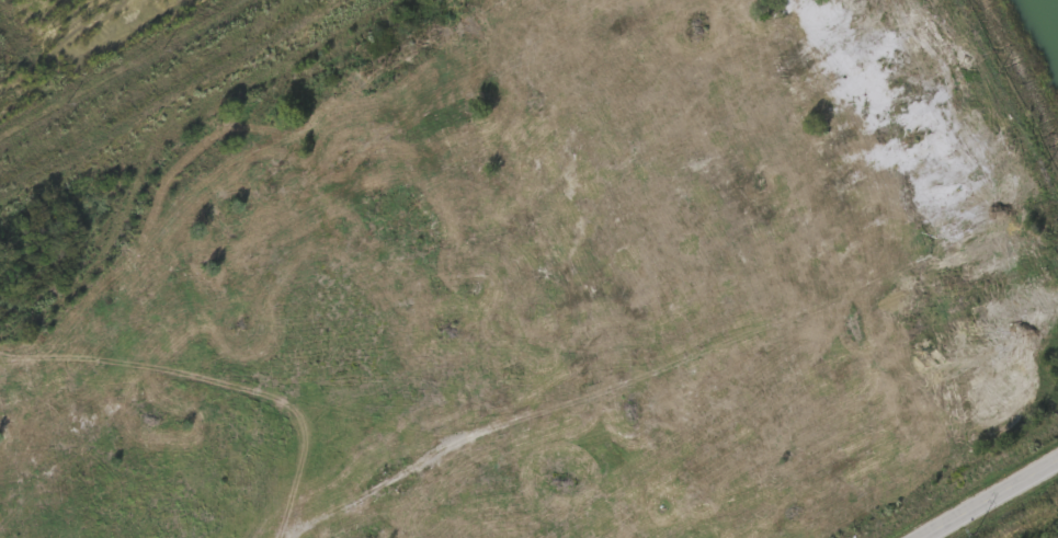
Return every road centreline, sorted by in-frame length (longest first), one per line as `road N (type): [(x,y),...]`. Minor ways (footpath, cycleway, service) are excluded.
road 1 (tertiary): [(916,537),(1057,458)]

